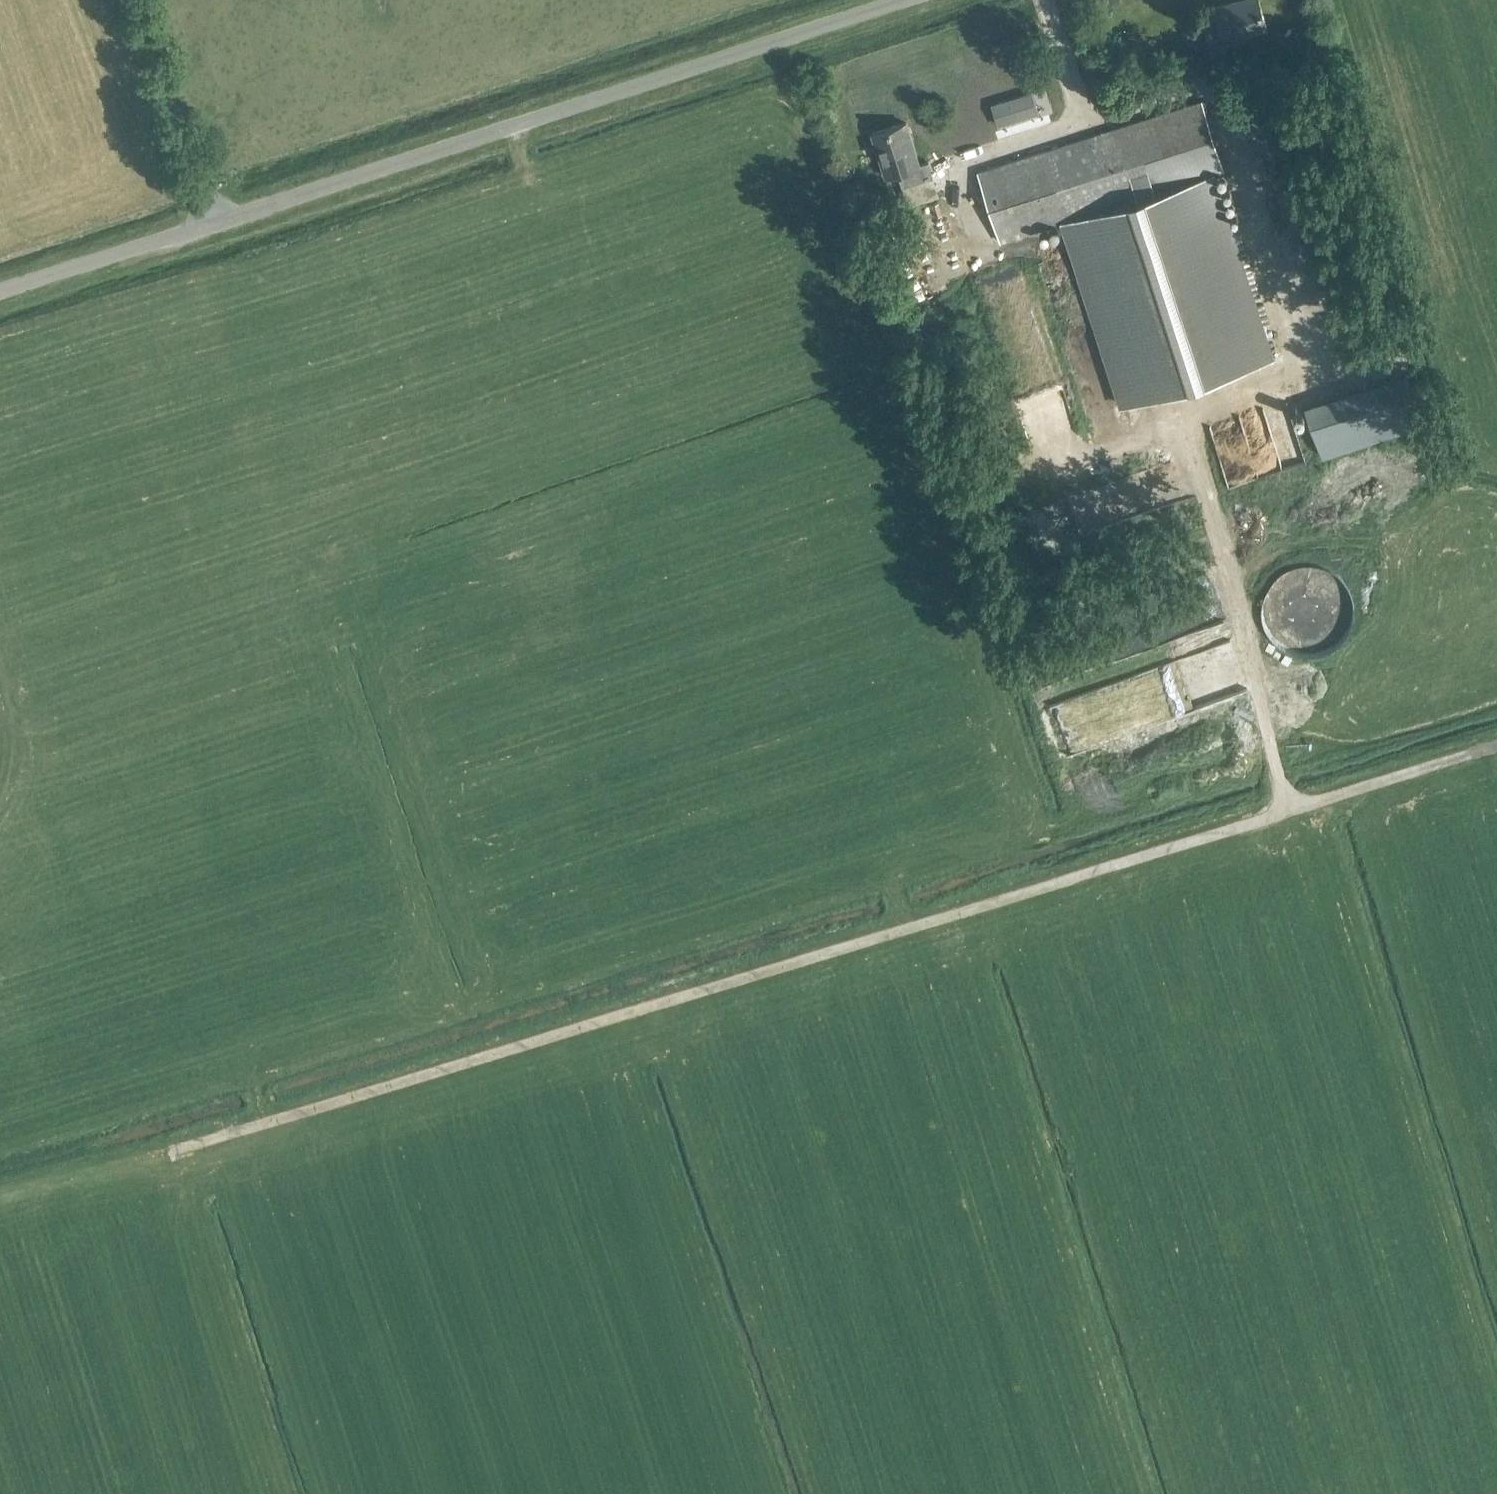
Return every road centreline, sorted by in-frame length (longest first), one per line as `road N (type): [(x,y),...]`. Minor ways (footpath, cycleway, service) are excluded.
road 1 (unclassified): [(908,0),(0,292)]

